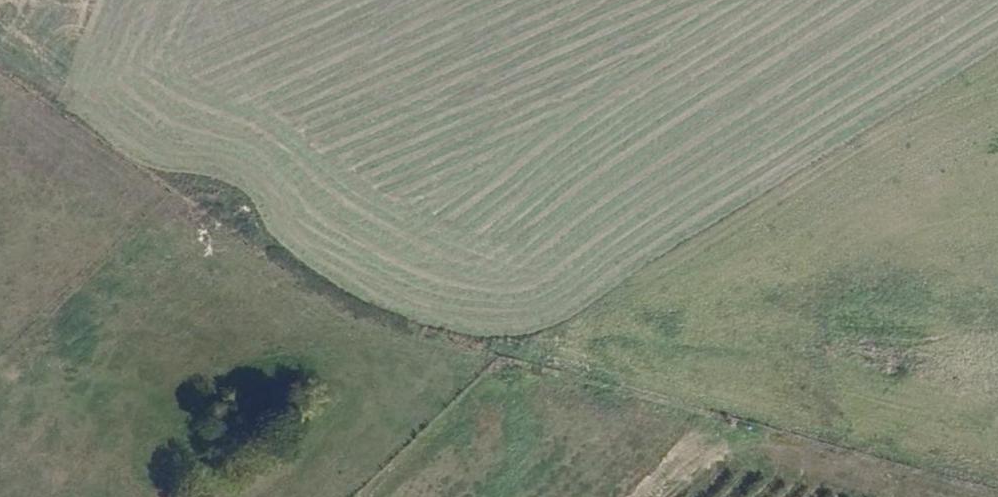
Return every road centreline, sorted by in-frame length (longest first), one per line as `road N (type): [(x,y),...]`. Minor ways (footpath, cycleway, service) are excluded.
road 1 (track): [(956,496),(558,391)]

